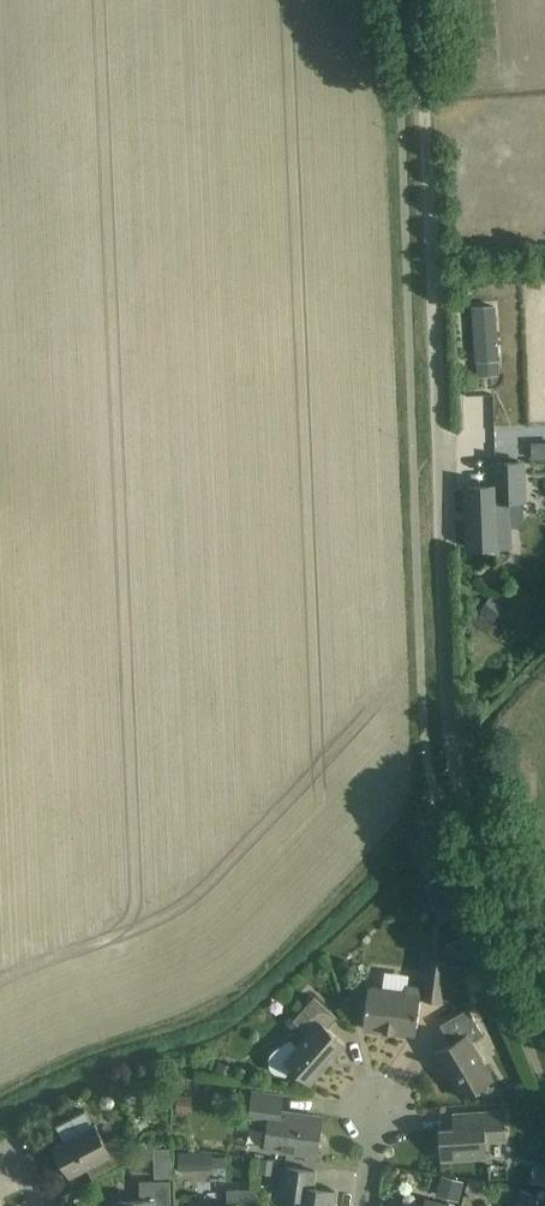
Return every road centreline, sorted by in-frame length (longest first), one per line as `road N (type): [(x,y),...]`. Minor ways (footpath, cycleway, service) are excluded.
road 1 (unclassified): [(544,1006),(462,798),(449,737),(431,221)]
road 2 (track): [(431,221),(421,0)]

